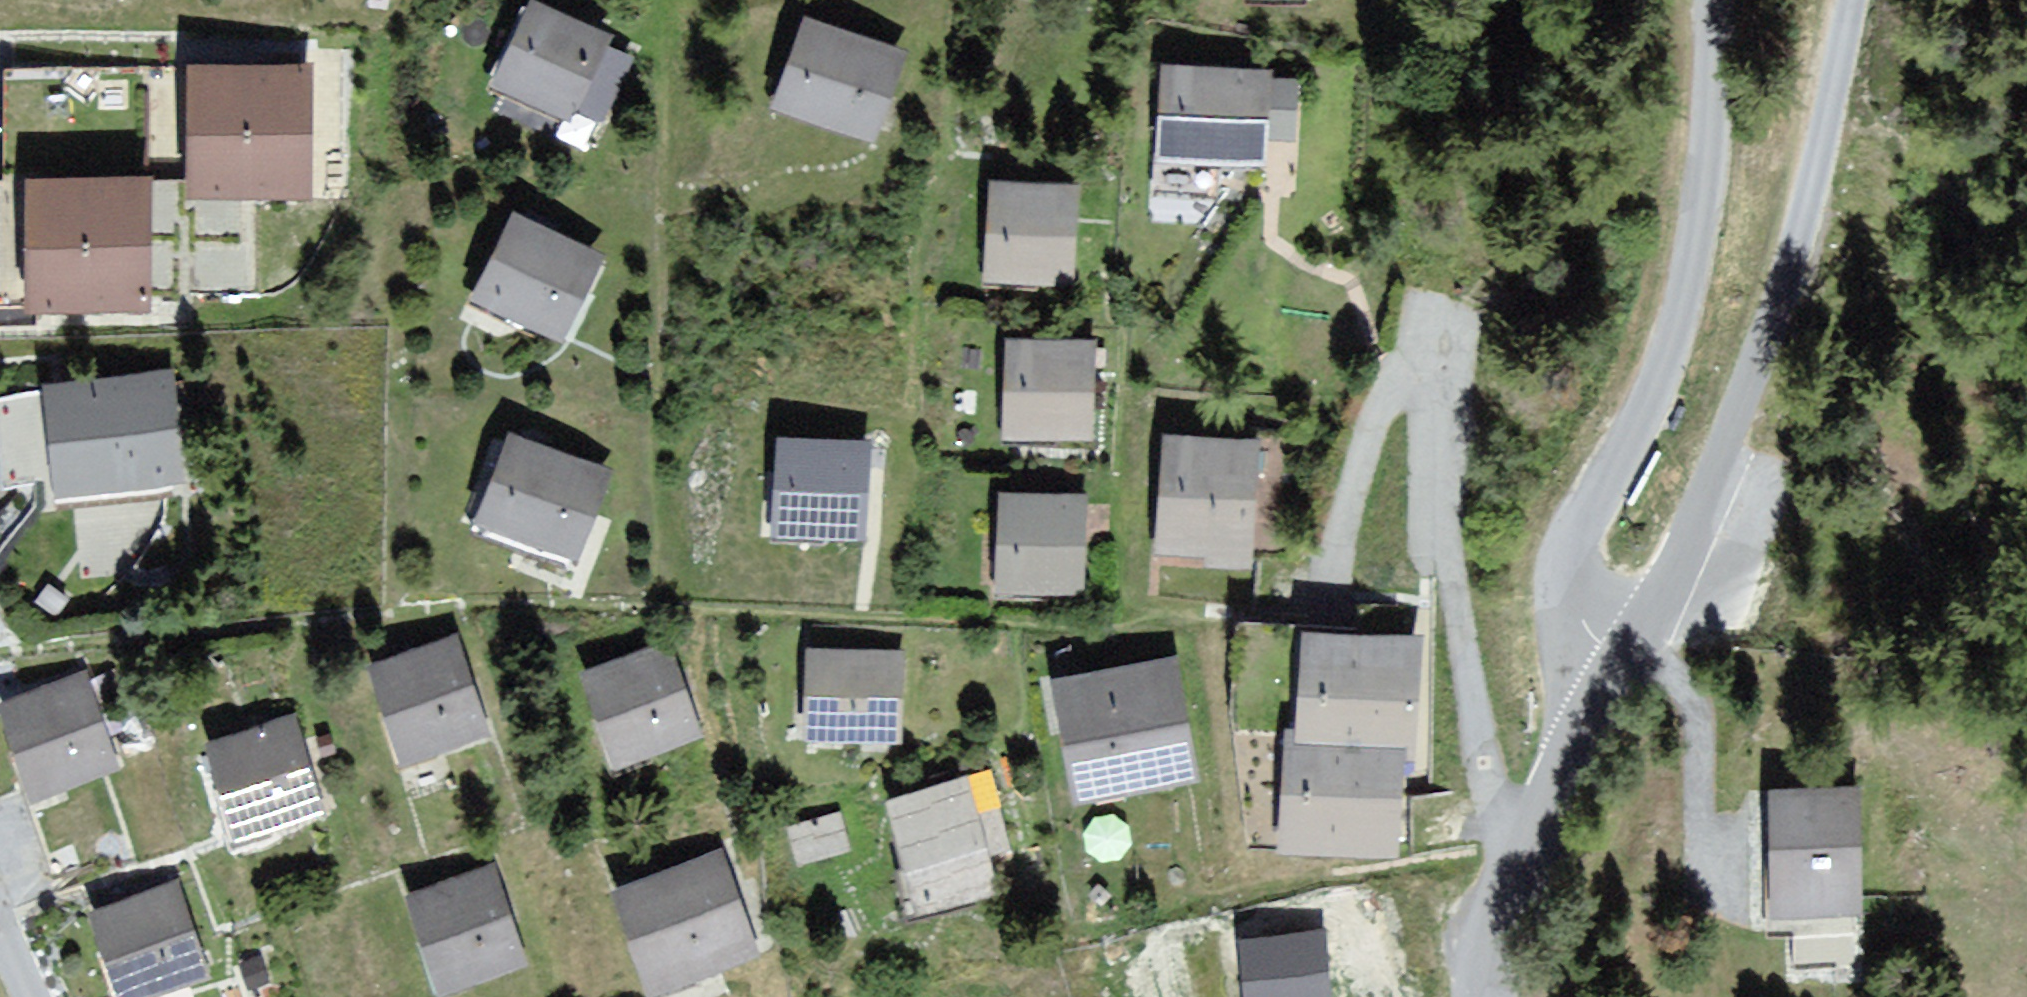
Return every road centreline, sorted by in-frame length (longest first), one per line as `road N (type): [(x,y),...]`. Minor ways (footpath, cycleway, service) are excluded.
road 1 (unclassified): [(1725,0),(1703,300),(1602,485),(1574,558),(1585,744)]
road 2 (unclassified): [(1863,0),(1828,160),(1769,350),(1631,660)]
road 3 (tertiary): [(1585,744),(1538,827),(1495,996)]

